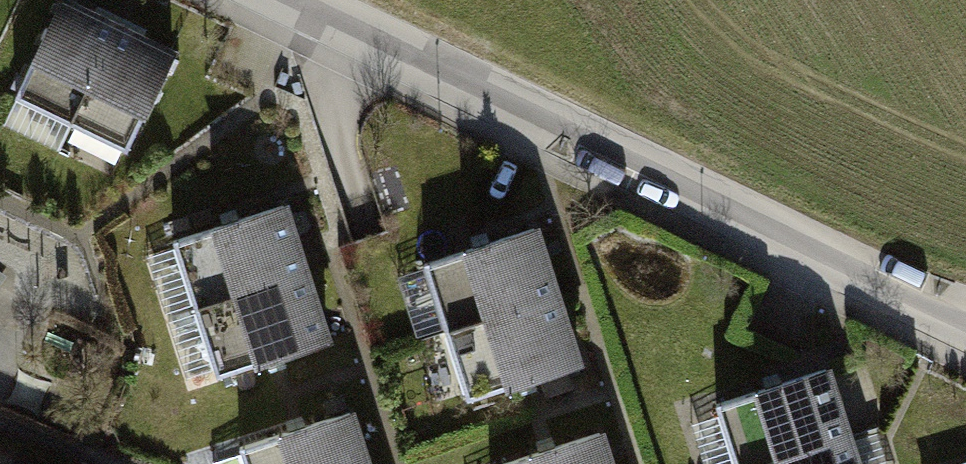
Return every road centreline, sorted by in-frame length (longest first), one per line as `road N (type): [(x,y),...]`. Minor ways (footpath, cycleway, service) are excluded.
road 1 (residential): [(293,0),(965,316)]

